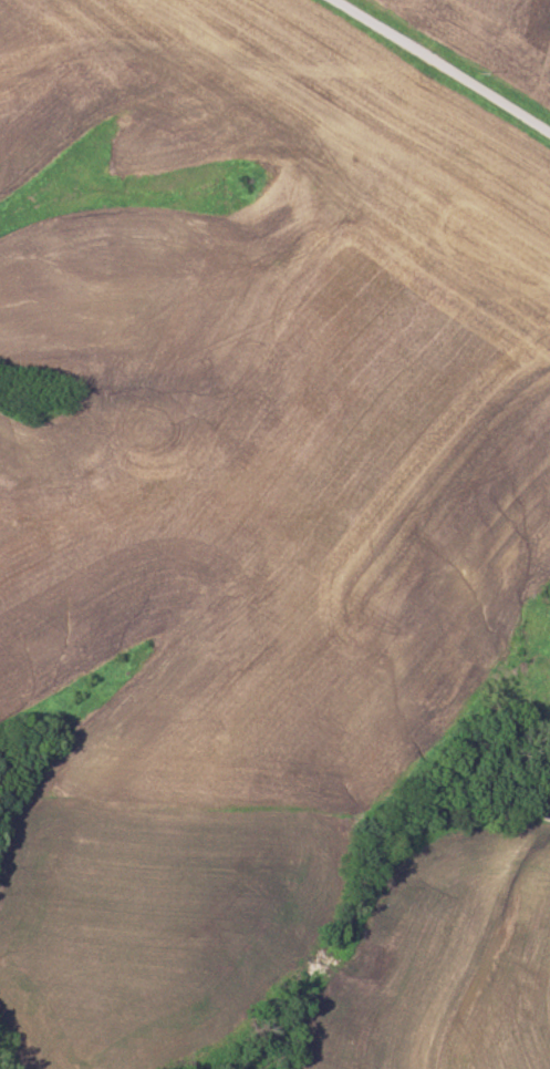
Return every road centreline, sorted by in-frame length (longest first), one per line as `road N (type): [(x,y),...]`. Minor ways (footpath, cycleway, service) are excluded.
road 1 (residential): [(549,130),(342,0)]

